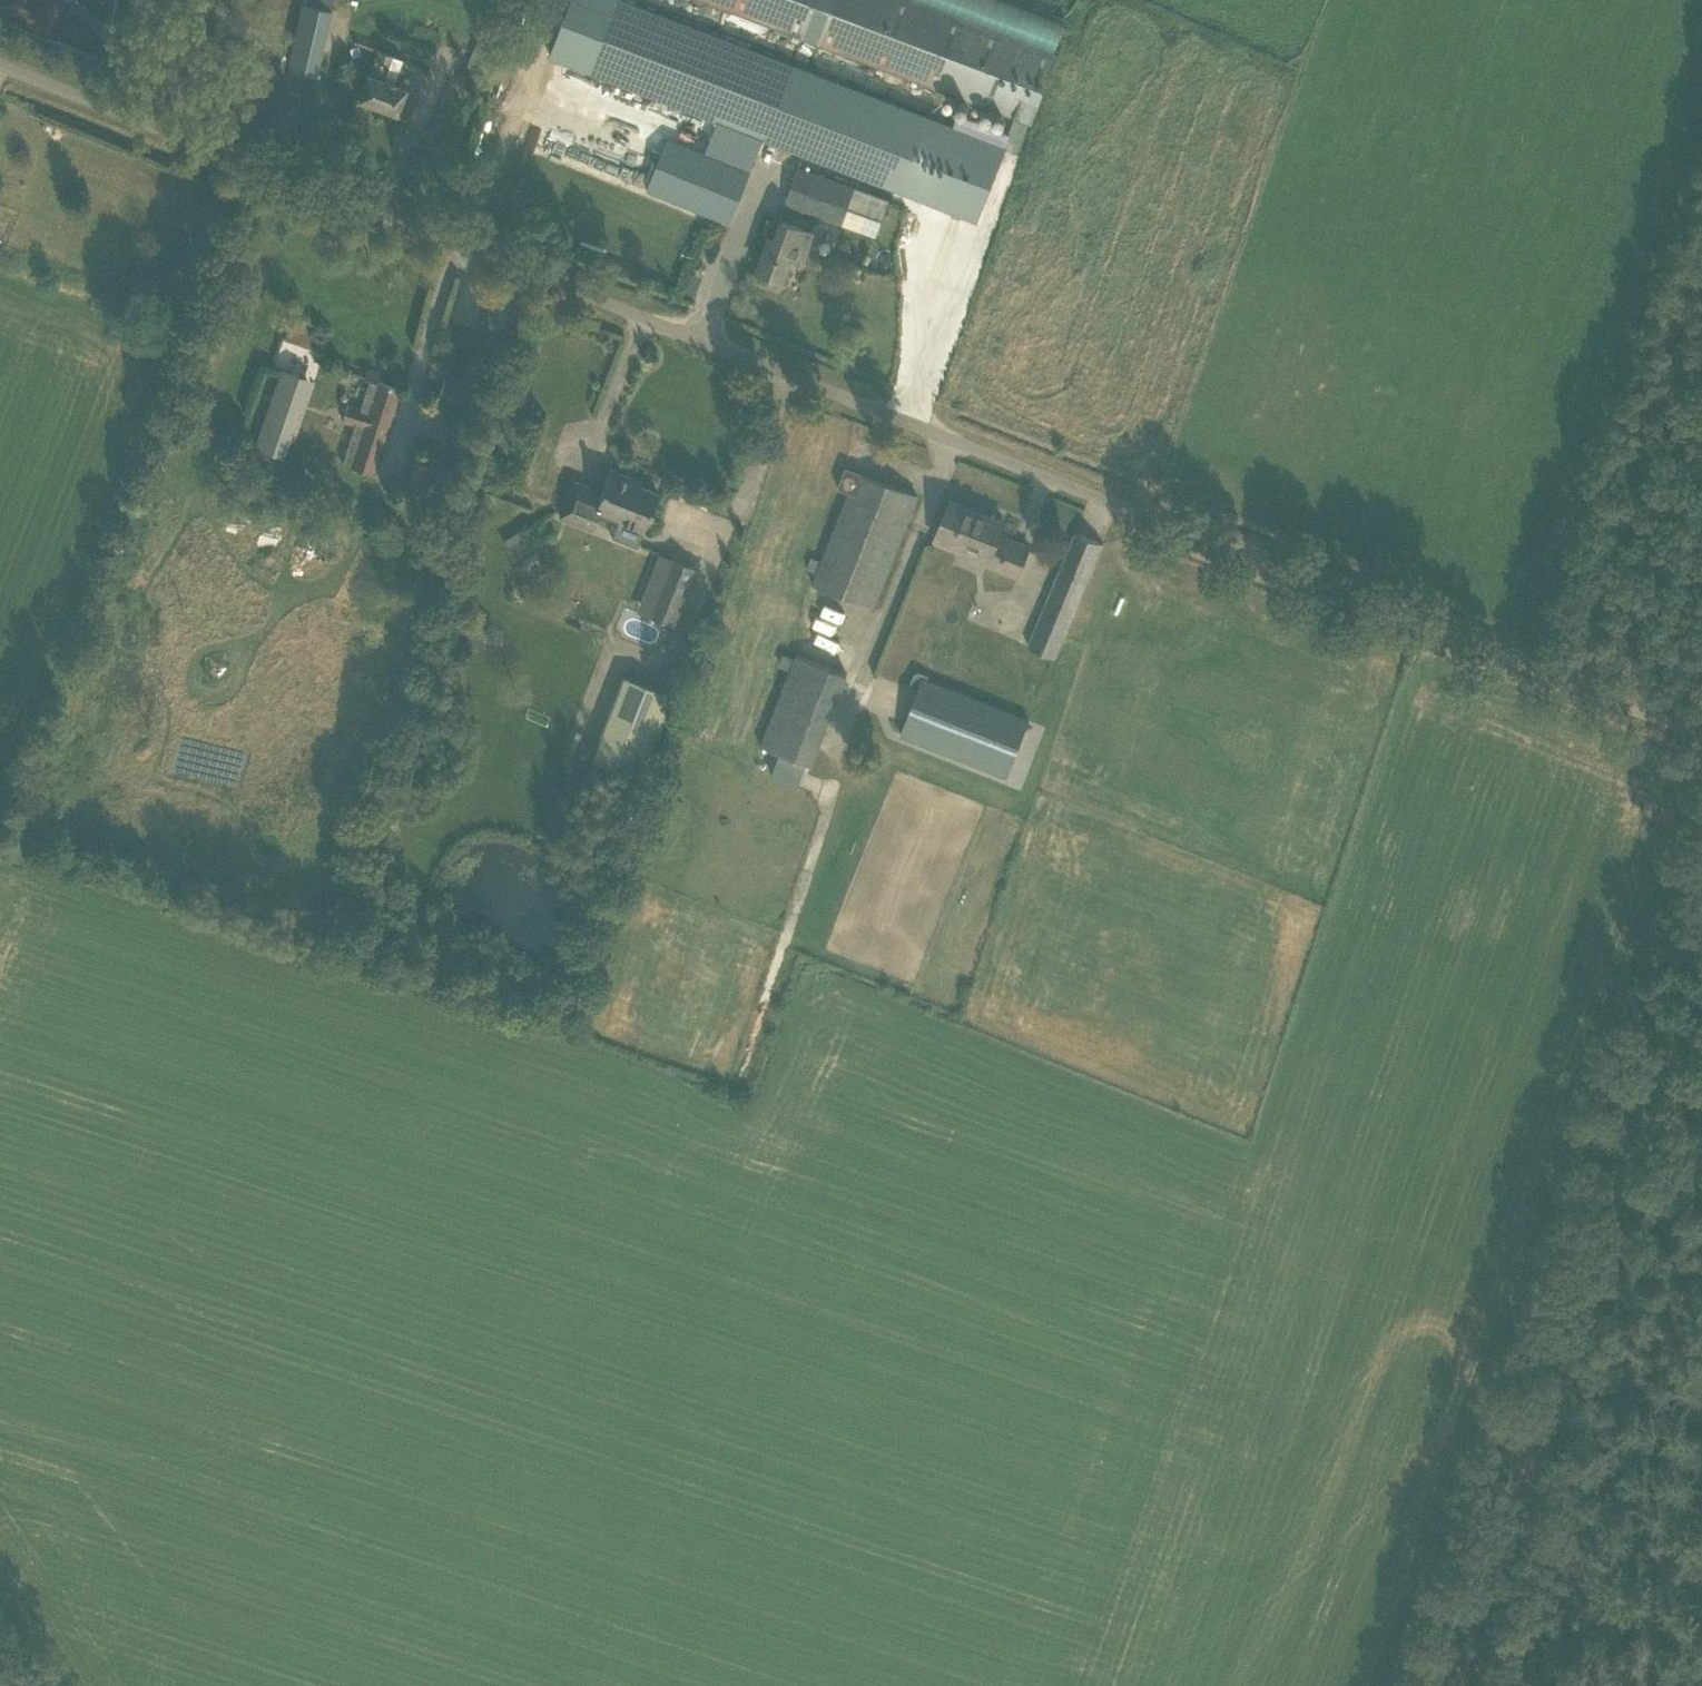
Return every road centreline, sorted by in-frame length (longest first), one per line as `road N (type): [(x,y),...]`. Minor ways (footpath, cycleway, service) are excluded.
road 1 (unclassified): [(1701,749),(1258,565),(0,72)]
road 2 (track): [(1701,923),(1445,1685)]

